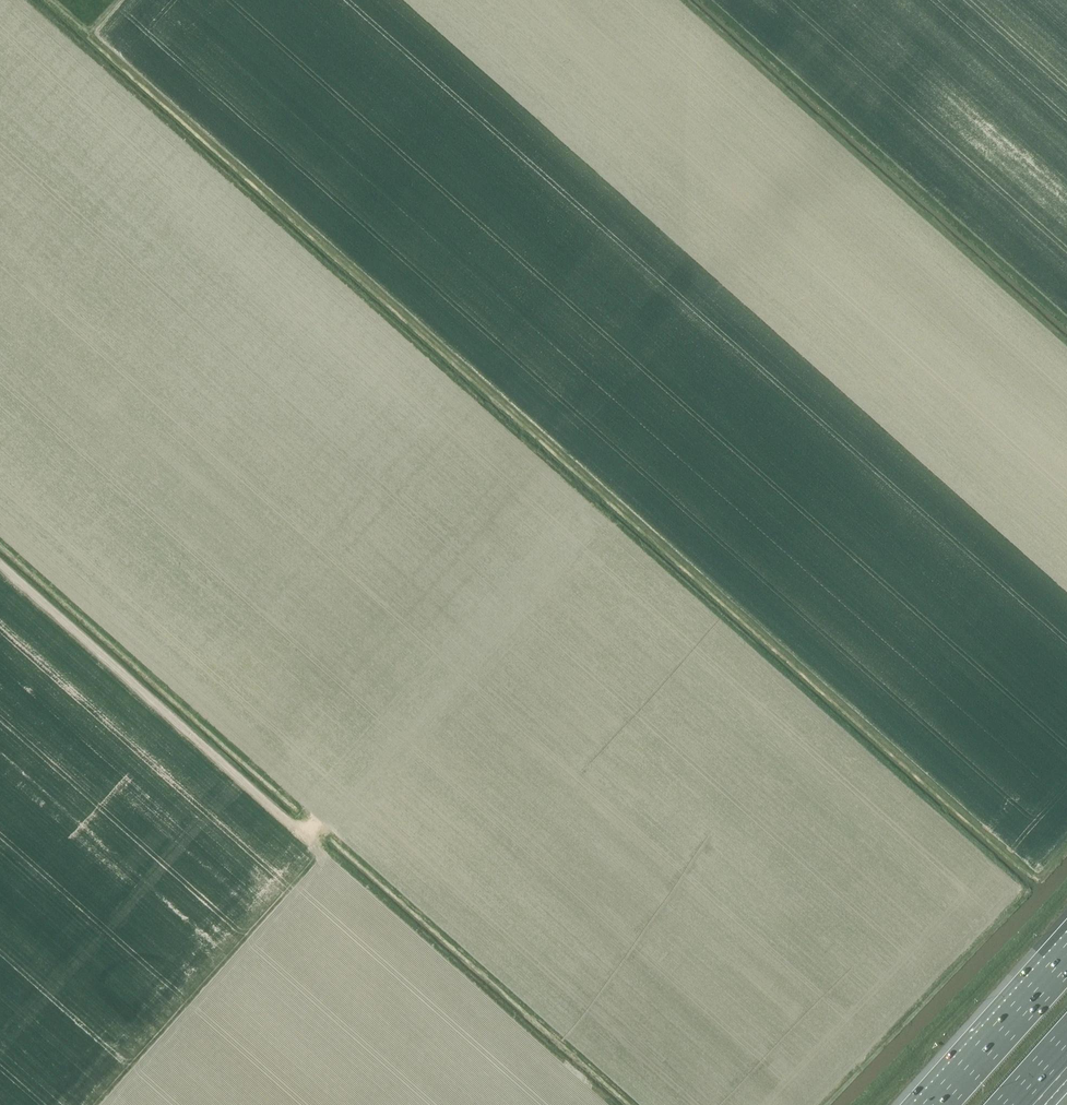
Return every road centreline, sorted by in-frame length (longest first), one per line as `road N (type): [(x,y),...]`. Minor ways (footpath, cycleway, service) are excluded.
road 1 (track): [(0,565),(292,823),(306,830),(320,823)]
road 2 (motorway): [(1066,960),(937,1104)]

